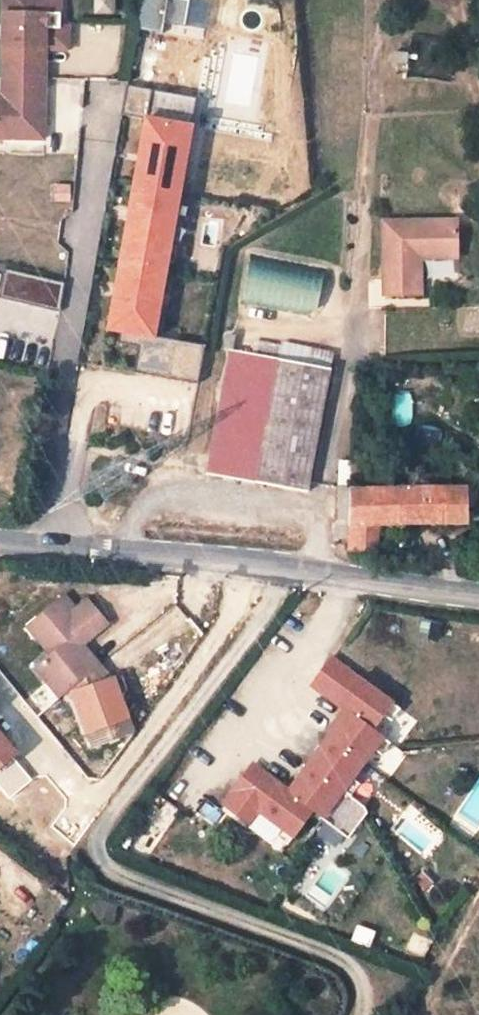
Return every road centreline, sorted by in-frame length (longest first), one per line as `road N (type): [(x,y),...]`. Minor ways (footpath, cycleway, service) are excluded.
road 1 (tertiary): [(0,539),(202,550),(478,594)]

